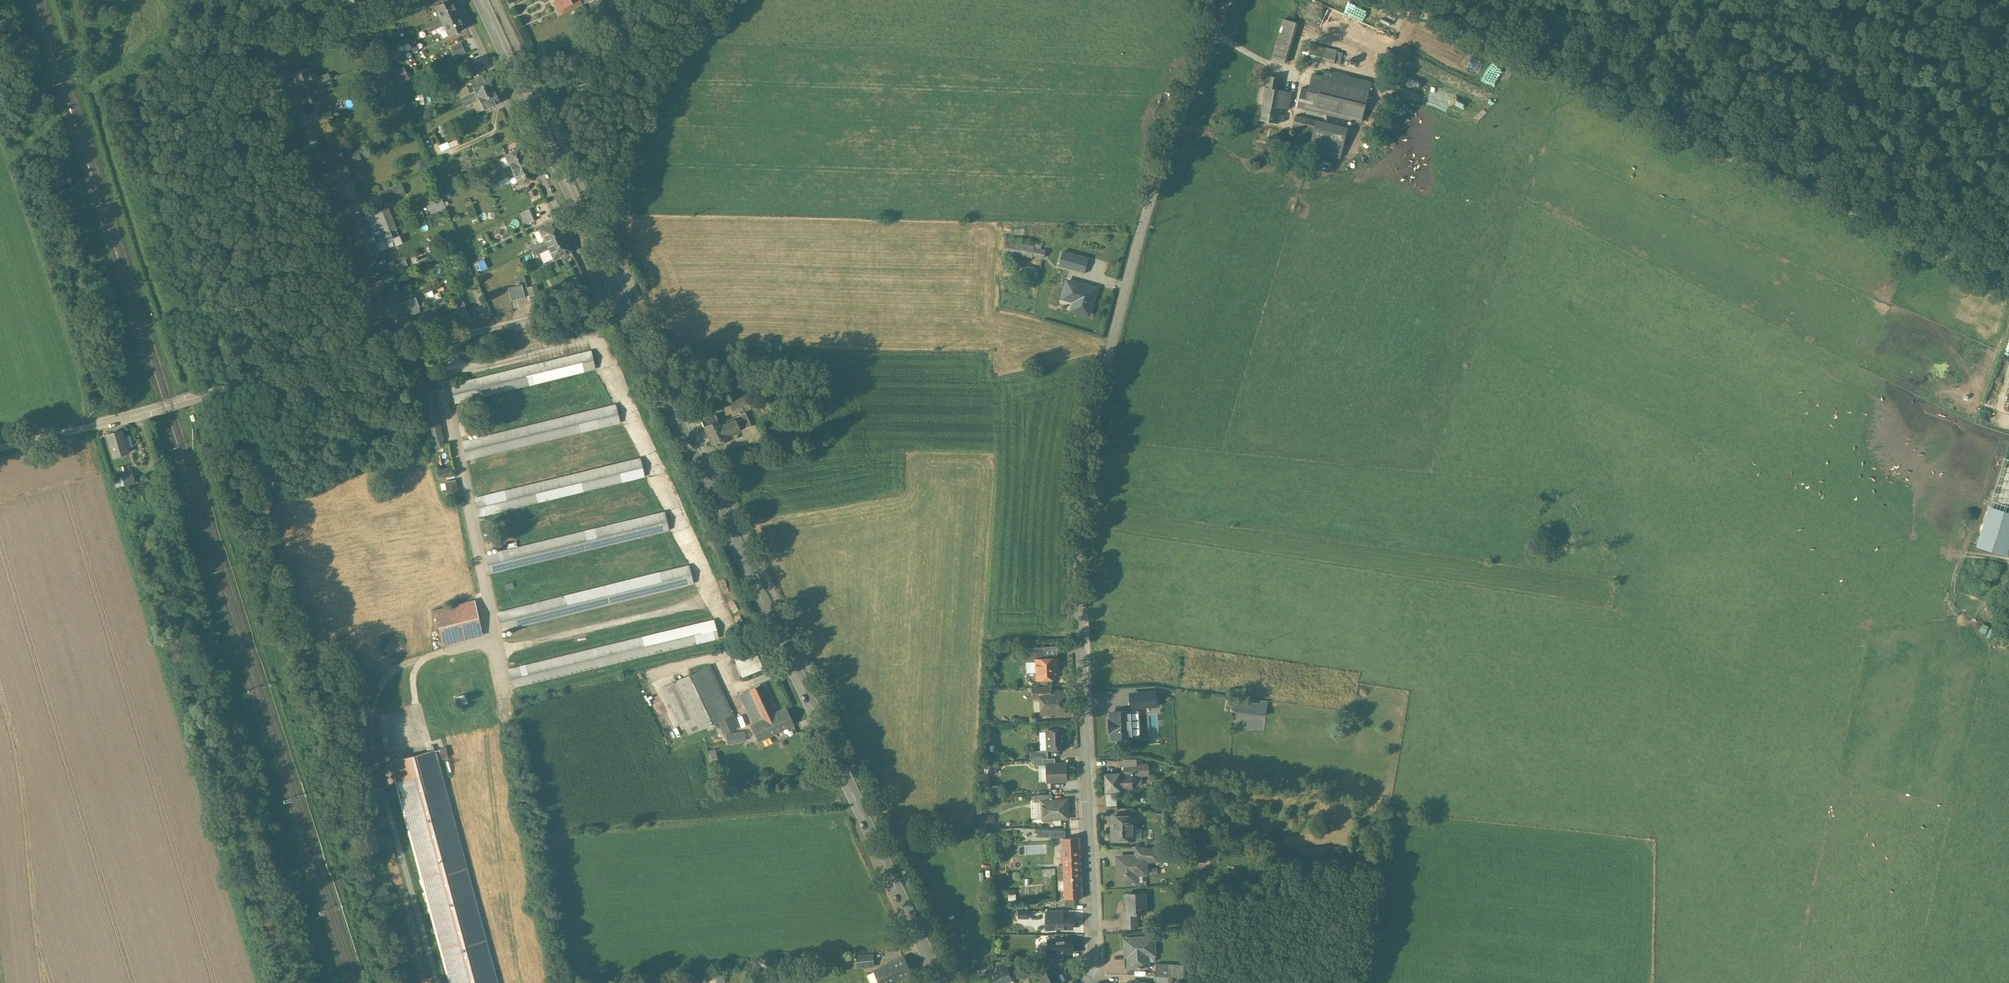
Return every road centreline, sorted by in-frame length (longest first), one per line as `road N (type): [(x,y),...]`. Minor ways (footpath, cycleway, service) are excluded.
road 1 (unclassified): [(1088,982),(1096,935),(1077,511),(1089,428),(1156,183),(1227,0)]
road 2 (primary): [(942,982),(619,292)]
road 3 (unclassified): [(2008,285),(1395,0)]
road 4 (unclassified): [(395,351),(0,450)]
road 5 (residential): [(395,351),(255,0)]
road 6 (primary): [(619,292),(482,0)]
road 7 (unclassified): [(619,292),(395,351)]
road 8 (track): [(235,388),(277,520)]

